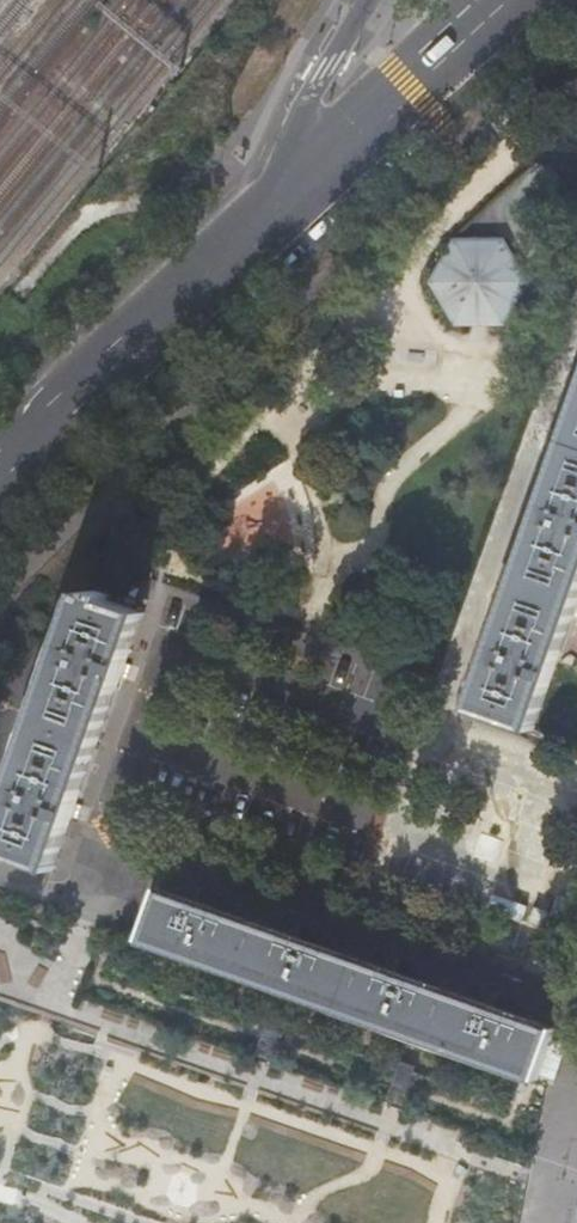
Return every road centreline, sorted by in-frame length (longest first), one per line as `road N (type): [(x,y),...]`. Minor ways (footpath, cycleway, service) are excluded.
road 1 (trunk): [(576,1189),(521,1159),(0,968)]
road 2 (trunk): [(496,1222),(0,1055)]
road 3 (secondary): [(0,492),(291,201)]
road 4 (secondary): [(291,201),(515,0)]
road 5 (trunk): [(0,1133),(246,1222)]
road 6 (secondary): [(370,0),(304,118),(291,156),(291,201)]

